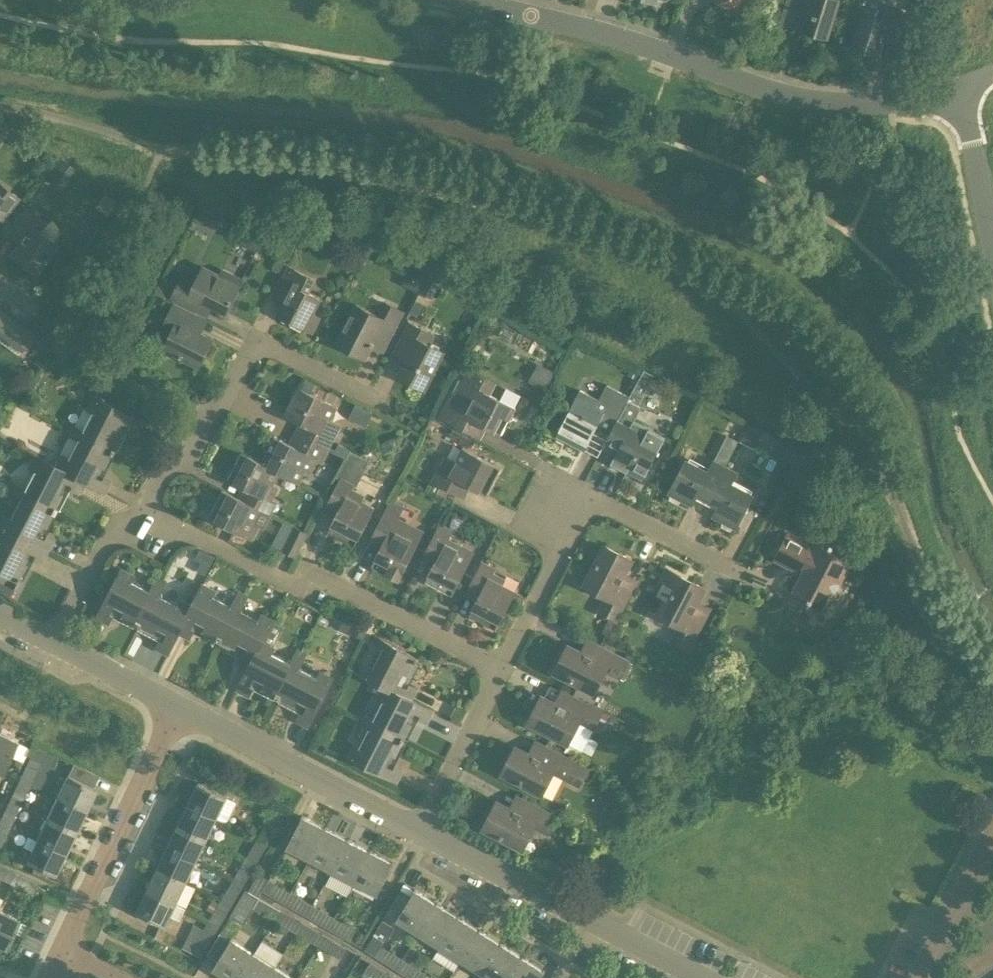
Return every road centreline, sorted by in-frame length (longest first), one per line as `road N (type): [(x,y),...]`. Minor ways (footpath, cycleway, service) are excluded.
road 1 (residential): [(956,100),(898,106),(806,99),(578,27),(465,0)]
road 2 (residential): [(510,672),(355,593),(286,583),(149,515)]
road 3 (residential): [(510,672),(587,510),(612,510),(739,570)]
road 4 (residential): [(149,515),(168,470),(221,407),(246,357),(263,345),(376,401)]
road 5 (residential): [(702,977),(424,837)]
road 6 (residential): [(424,837),(180,711)]
road 7 (residential): [(62,953),(180,711)]
road 8 (residential): [(424,837),(510,672)]
road 9 (residential): [(992,278),(956,100)]
road 10 (residential): [(56,644),(104,544),(149,515)]
road 11 (residential): [(920,977),(992,840)]
road 12 (residential): [(180,711),(56,644)]

